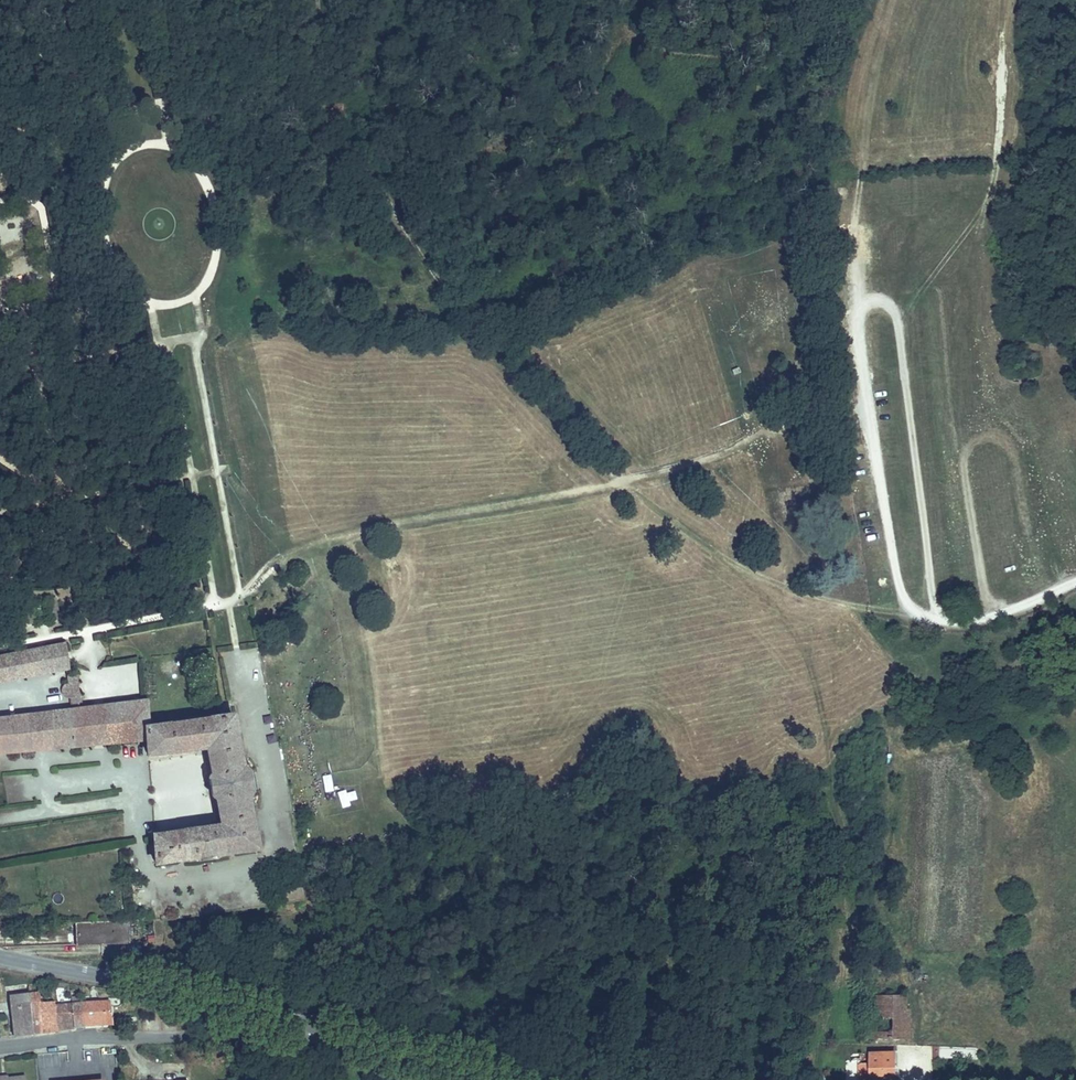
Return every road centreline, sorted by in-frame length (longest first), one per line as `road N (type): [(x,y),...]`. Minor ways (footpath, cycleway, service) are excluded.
road 1 (track): [(913,609),(868,609),(751,573),(620,483),(461,304),(326,110),(291,85),(268,79),(210,111),(195,168)]
road 2 (tertiary): [(0,955),(312,1027)]
road 3 (residential): [(0,1047),(178,1036),(292,1041),(312,1027)]
road 4 (tertiary): [(312,1027),(512,1079)]

